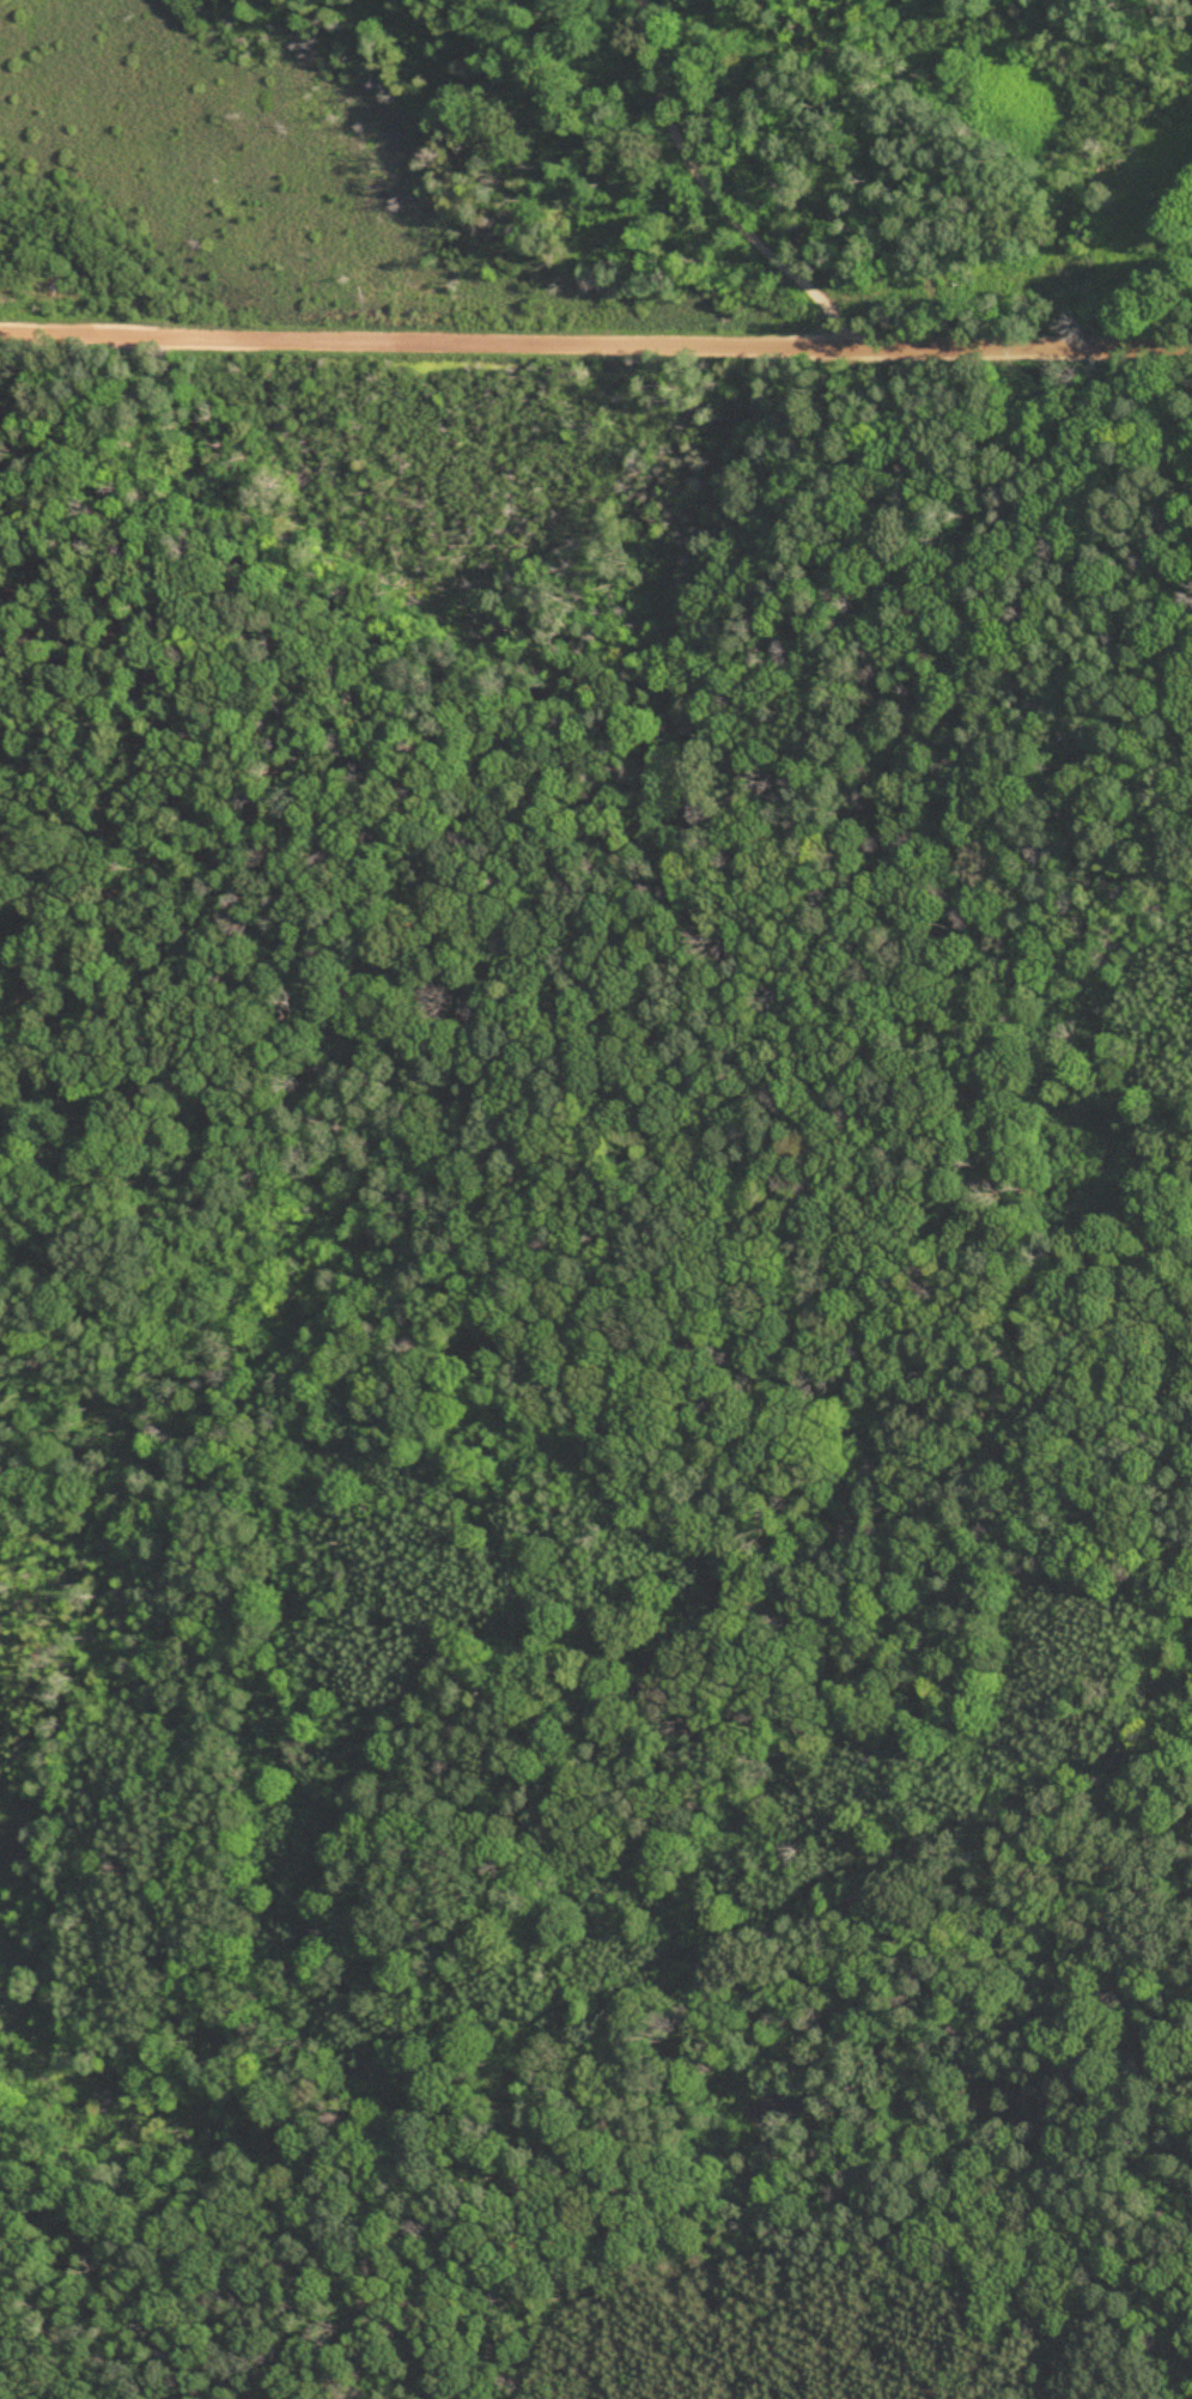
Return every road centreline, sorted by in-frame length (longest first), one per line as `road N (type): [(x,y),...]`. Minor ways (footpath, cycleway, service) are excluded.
road 1 (residential): [(0,327),(1191,353)]
road 2 (track): [(642,0),(651,84),(683,150),(722,205),(828,304),(839,345)]

